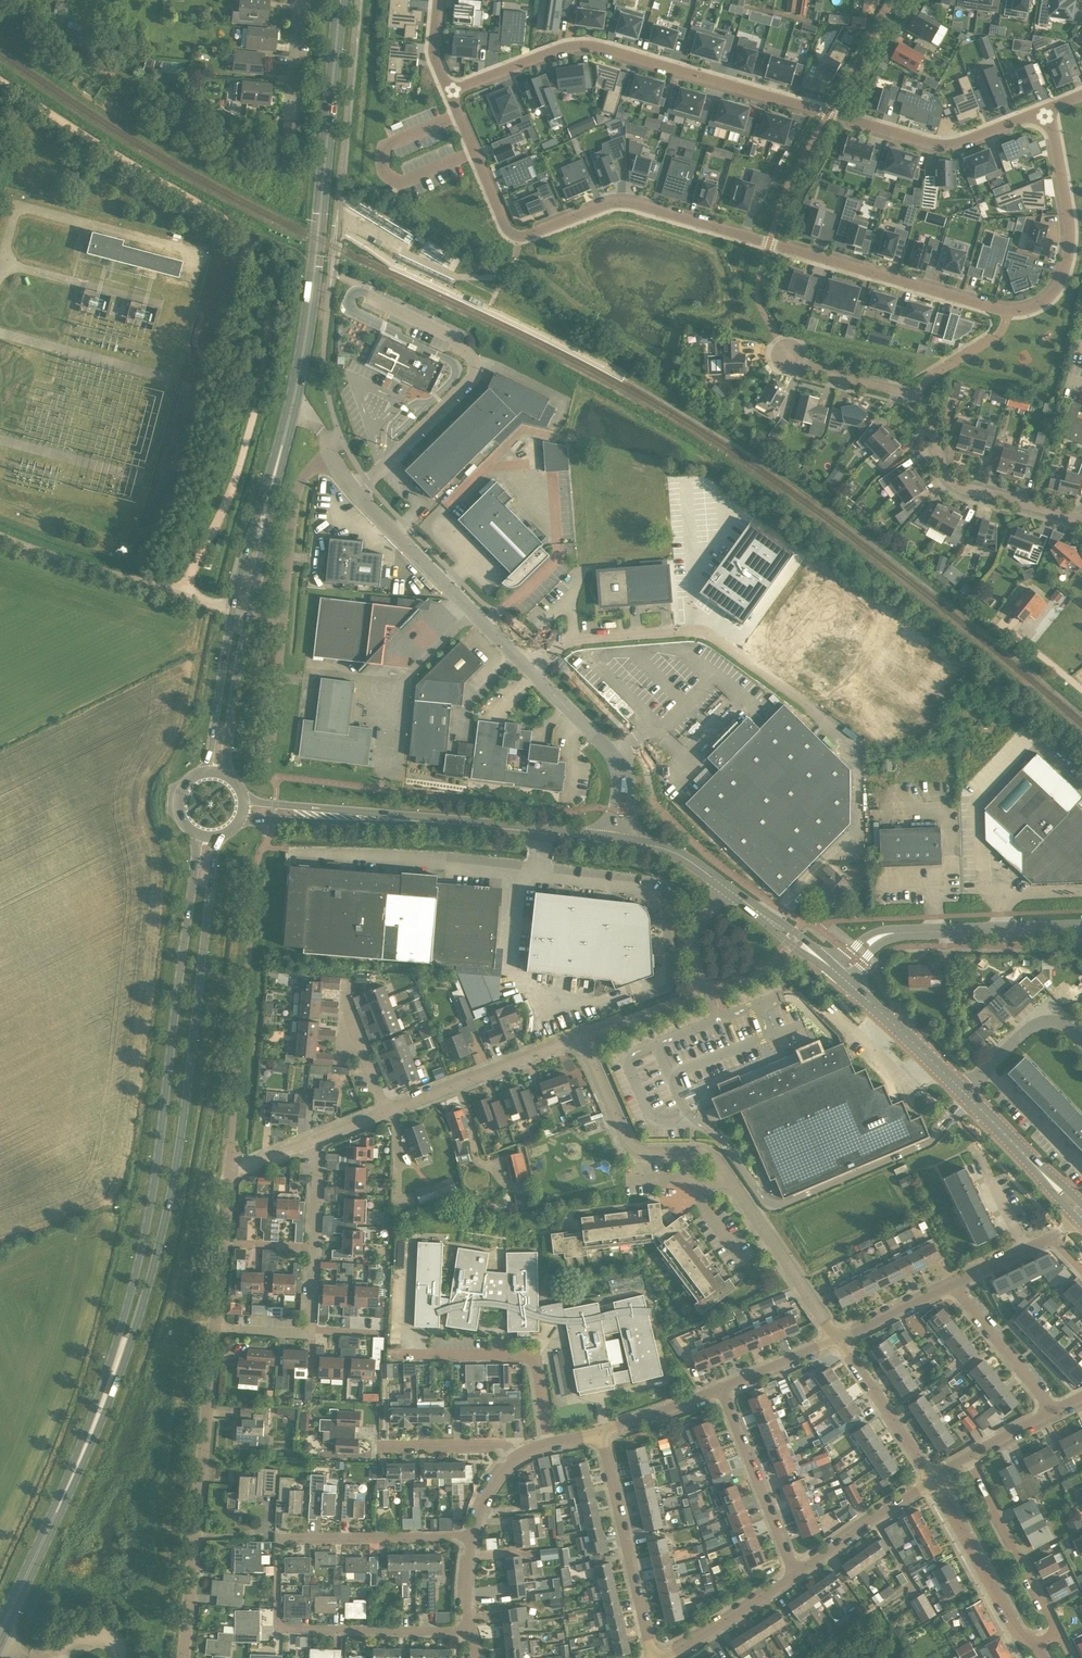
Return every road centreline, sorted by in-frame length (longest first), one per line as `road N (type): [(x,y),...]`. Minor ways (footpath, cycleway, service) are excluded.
road 1 (residential): [(450,91),(507,229),(520,237),(606,205),(631,204),(1009,313)]
road 2 (primary): [(84,1450),(134,1339),(178,1173),(218,837)]
road 3 (primary): [(198,835),(143,1244),(84,1450)]
road 4 (residential): [(450,91),(590,44),(938,144),(1046,109)]
road 5 (primary): [(239,613),(310,315),(342,0)]
road 6 (residential): [(467,1629),(289,1630),(276,1622),(277,1560),(283,1539),(298,1535),(469,1535)]
road 7 (track): [(189,587),(247,446),(269,345),(268,288),(252,244)]
road 8 (residential): [(823,718),(707,634),(557,642),(529,669)]
road 9 (residential): [(185,1657),(216,1328)]
road 10 (residential): [(270,748),(291,523),(304,475),(330,452)]
road 11 (track): [(252,244),(17,90)]
road 12 (tertiary): [(840,976),(683,858),(619,839)]
road 13 (residential): [(840,976),(891,932),(1081,925)]
road 14 (tertiary): [(619,839),(363,818)]
road 15 (unclassified): [(239,613),(0,534)]
road 16 (residential): [(216,1328),(231,1174),(321,1139)]
road 17 (unclassified): [(529,669),(355,491)]
road 18 (residential): [(1046,109),(1068,259),(1056,291),(1038,307),(1009,313)]
road 19 (residential): [(654,1657),(600,1430)]
road 20 (residential): [(550,1444),(536,1354),(394,1354)]
road 21 (residential): [(1081,519),(948,479),(917,396)]
road 22 (residential): [(1036,1647),(1054,1625),(967,1459)]
road 23 (residential): [(385,1113),(584,1039)]
road 24 (primary): [(0,1634),(84,1450)]
road 25 (residential): [(1036,1647),(1020,1636),(932,1479)]
road 26 (residential): [(796,1573),(724,1389)]
road 27 (residential): [(730,1177),(838,1339)]
road 28 (residential): [(584,1039),(624,1139),(636,1152),(686,1154)]
road 29 (tertiary): [(964,1092),(840,976)]
road 30 (residential): [(932,1479),(838,1339)]
road 31 (tertiary): [(1081,1213),(964,1092)]
road 32 (residential): [(932,1479),(796,1573)]
road 33 (primary): [(239,613),(230,621),(206,772)]
road 34 (primary): [(225,774),(246,622),(239,613)]
road 35 (residential): [(1054,1411),(954,1285)]
road 36 (residential): [(796,1573),(662,1657)]
road 37 (residential): [(917,396),(808,367),(785,351)]
road 38 (residential): [(385,1113),(347,1012),(348,983)]
road 39 (residential): [(1081,1169),(986,1071)]
road 40 (residential): [(388,1446),(501,1445),(517,1453)]
road 41 (residential): [(600,1430),(724,1389)]
road 42 (residential): [(838,1339),(954,1285)]
road 43 (residential): [(1009,313),(999,335),(929,378),(917,396)]
road 44 (residential): [(724,1389),(838,1339)]
road 45 (tertiary): [(240,821),(363,818)]
road 46 (unclassified): [(614,757),(529,669)]
road 47 (tertiary): [(363,818),(244,799)]
road 48 (residential): [(986,1071),(1036,1025),(1066,1024),(1081,1040)]

